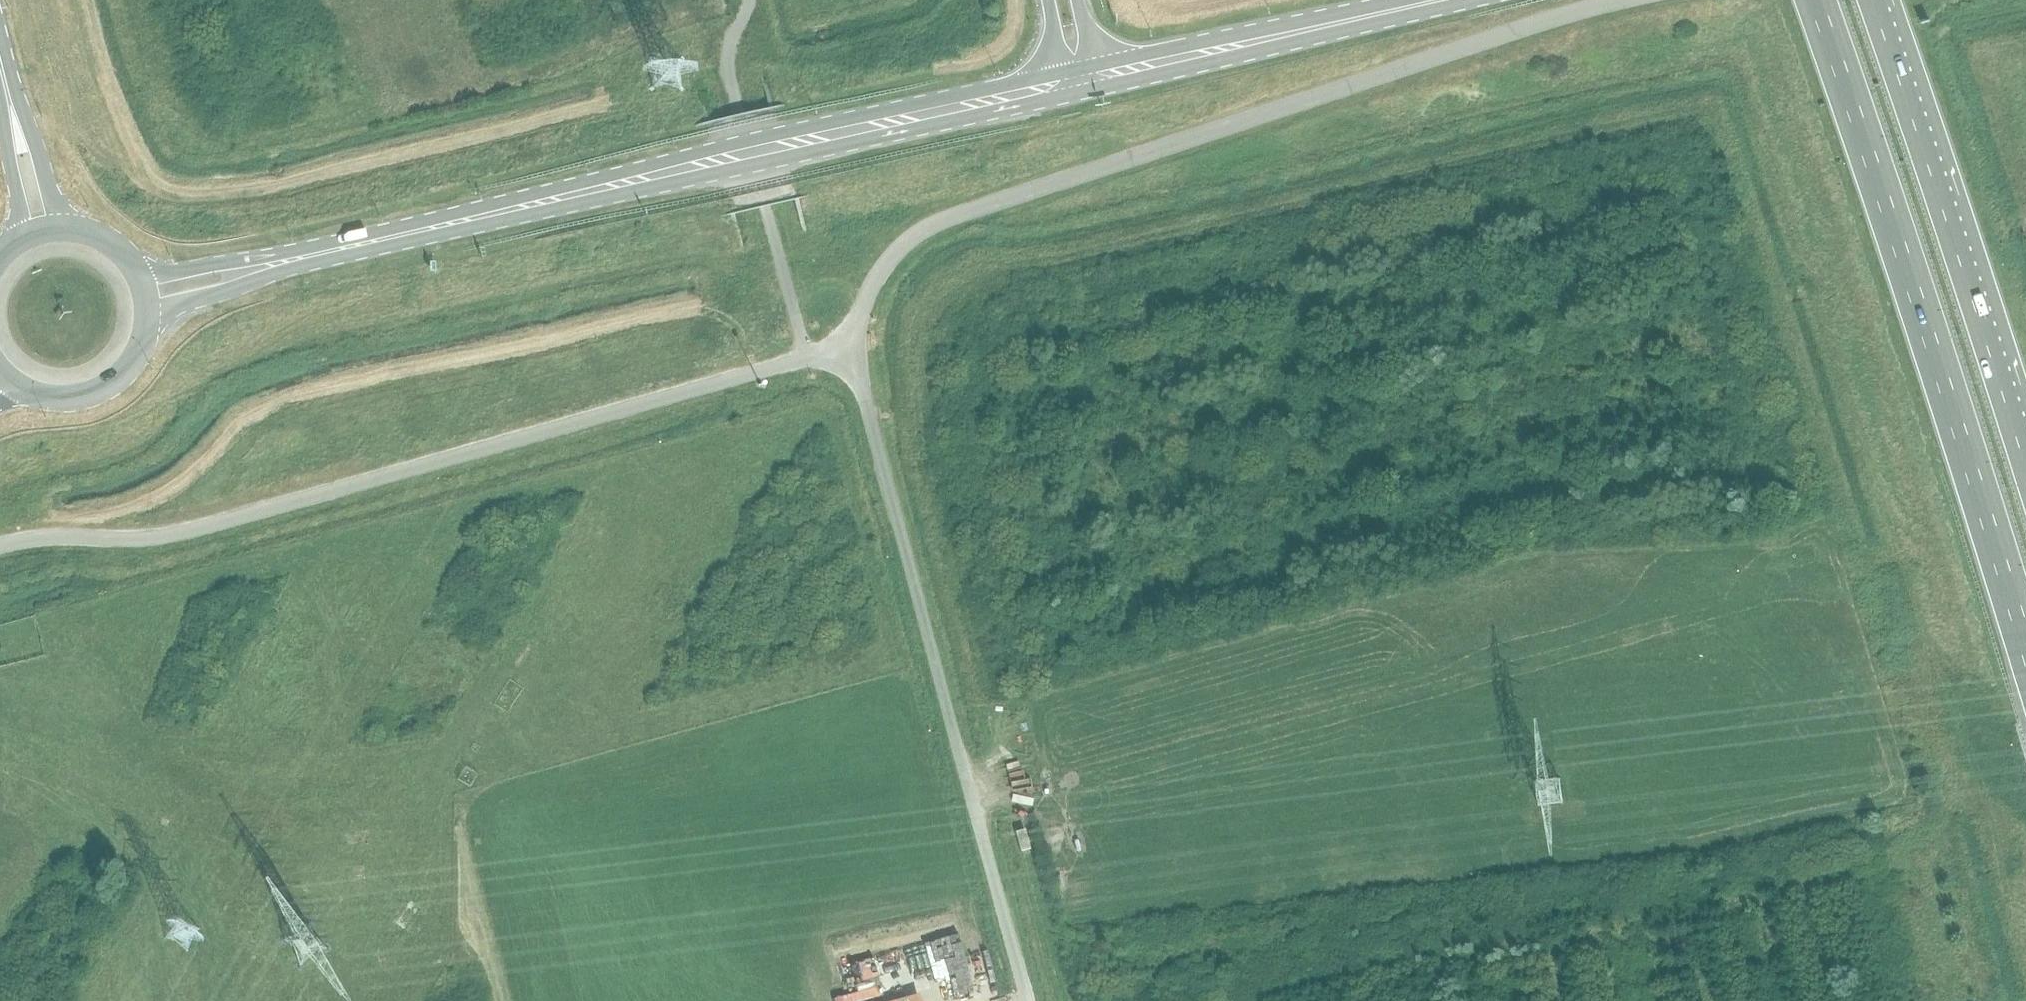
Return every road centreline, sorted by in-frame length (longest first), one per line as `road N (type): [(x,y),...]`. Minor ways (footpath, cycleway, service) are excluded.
road 1 (unclassified): [(848,358),(882,268),(931,222),(1625,0)]
road 2 (unclassified): [(0,545),(188,531),(806,358),(848,358)]
road 3 (secondary): [(348,247),(1064,83)]
road 4 (trunk): [(1813,0),(2025,637)]
road 5 (unclassified): [(1024,1000),(900,526),(848,358)]
road 6 (trunk): [(2025,470),(1870,0)]
road 7 (track): [(1848,565),(1896,563),(2025,983)]
road 8 (trunk): [(1098,76),(1437,0)]
road 9 (secondary): [(348,247),(154,273),(130,266)]
road 10 (secondary): [(144,326),(348,247)]
road 11 (secondary): [(7,84),(22,222),(9,249)]
road 12 (secondary): [(71,231),(7,84)]
road 13 (secondary): [(28,388),(65,395),(101,385),(130,361),(144,326)]

